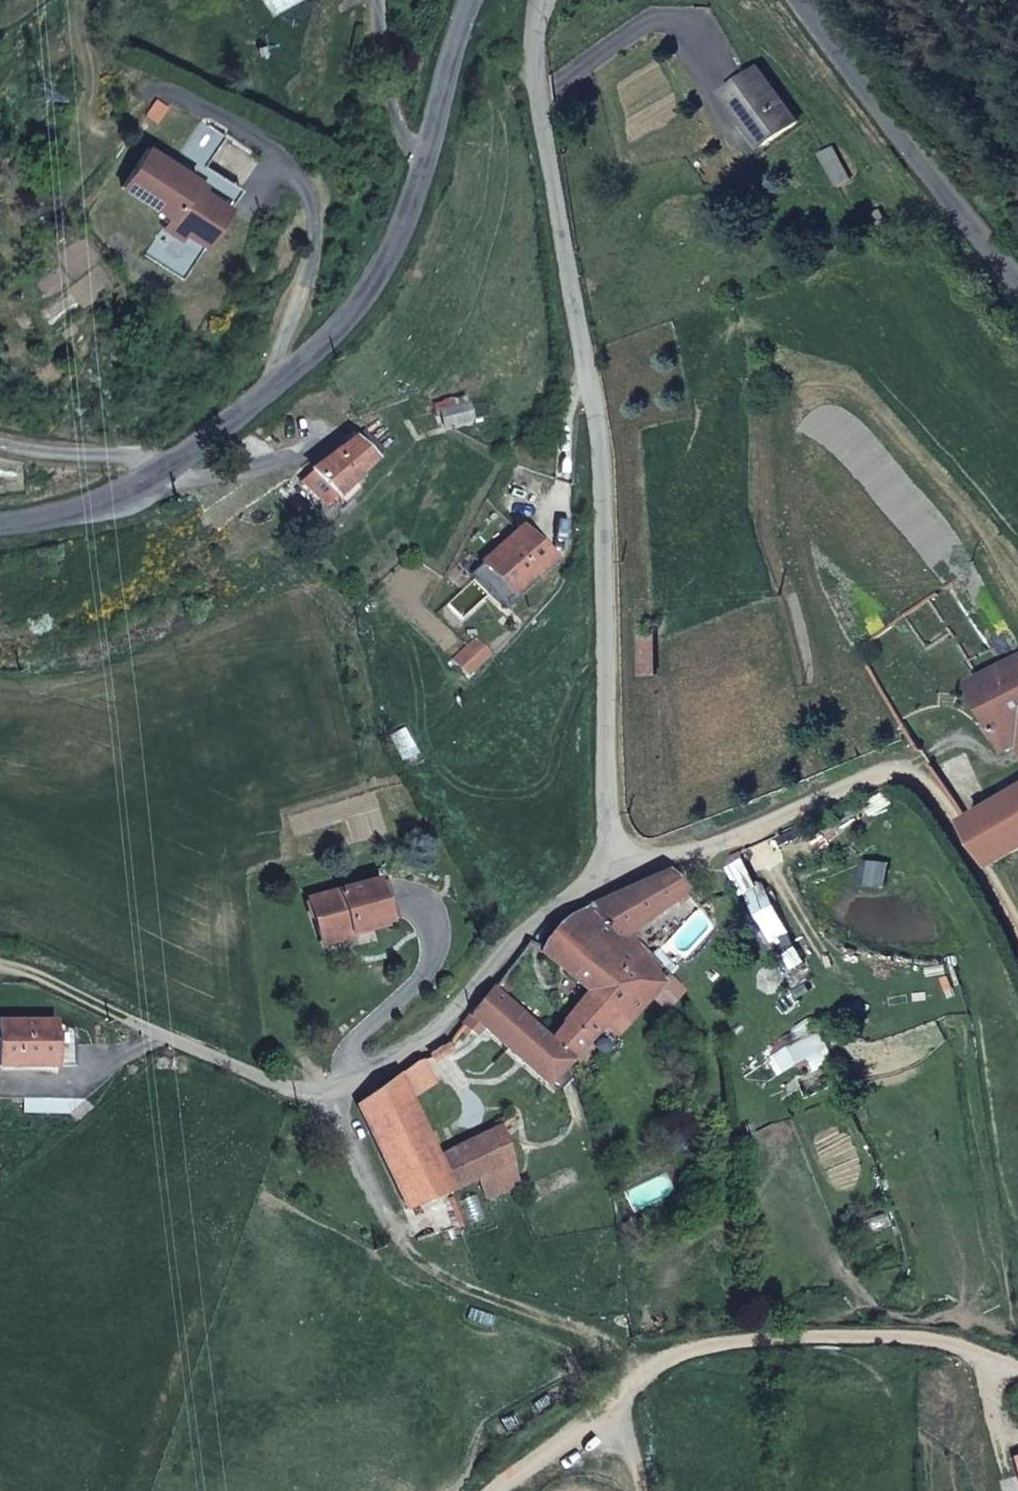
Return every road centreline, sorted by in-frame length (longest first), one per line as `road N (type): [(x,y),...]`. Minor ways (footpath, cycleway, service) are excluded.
road 1 (residential): [(612,881),(605,453),(539,94),(543,0)]
road 2 (secondary): [(0,524),(55,516),(130,487),(260,397),(339,328),(408,207),(469,0)]
road 3 (track): [(1017,1370),(931,1341),(669,1348),(533,1435),(489,1490)]
road 4 (residential): [(612,881),(900,772),(933,792),(1017,922)]
road 5 (track): [(313,1091),(382,1247),(489,1311),(594,1337),(633,1371)]
road 6 (secondary): [(801,0),(1017,276)]
road 7 (residential): [(354,1093),(443,1031),(518,939),(575,895),(612,881)]

